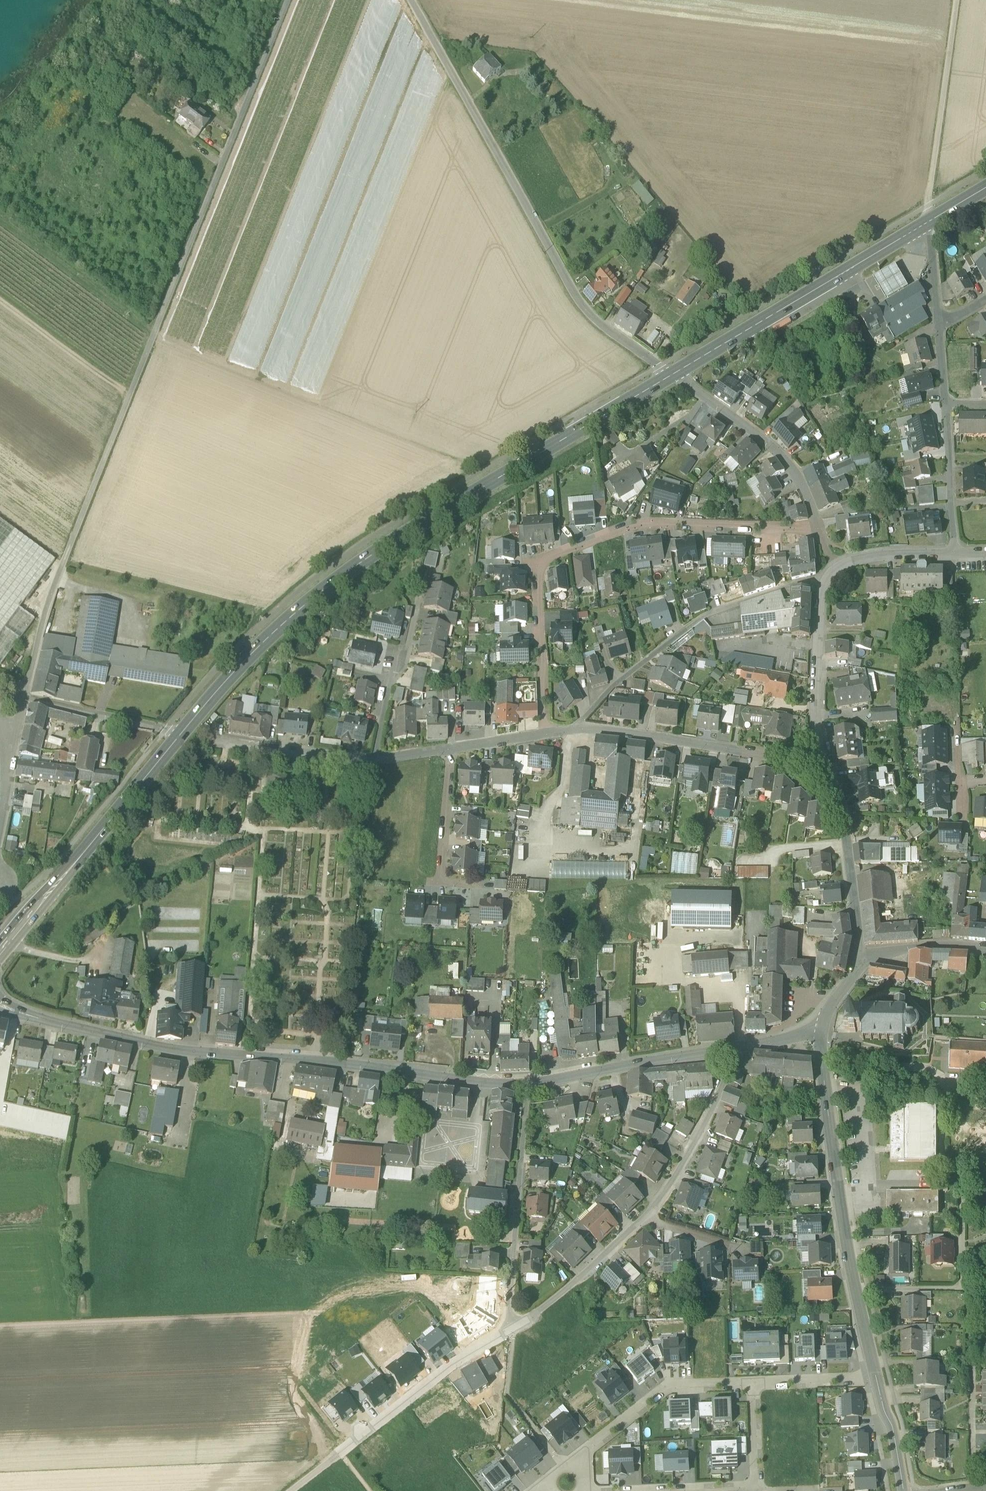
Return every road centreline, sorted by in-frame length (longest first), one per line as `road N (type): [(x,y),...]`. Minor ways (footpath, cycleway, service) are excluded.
road 1 (unclassified): [(24,698),(42,619),(288,0)]
road 2 (primary): [(179,737),(262,643),(349,571),(673,375)]
road 3 (tertiary): [(0,1005),(72,1029),(228,1053),(527,1081)]
road 4 (unclassified): [(411,0),(577,296),(595,320),(673,375)]
road 5 (residential): [(544,735),(540,573),(550,557),(629,526),(818,527)]
road 6 (residential): [(527,1081),(513,1327),(646,1218)]
road 7 (residential): [(824,579),(706,615),(615,682),(575,729)]
road 8 (primary): [(673,375),(929,223)]
road 9 (primary): [(0,948),(179,737)]
road 10 (track): [(291,1490),(513,1327)]
road 11 (tertiary): [(819,1033),(855,1290)]
road 12 (residential): [(532,1490),(667,1384),(750,1382)]
road 13 (residential): [(823,761),(575,729)]
road 14 (track): [(929,223),(956,0)]
road 15 (tertiary): [(527,1081),(742,1048)]
road 16 (residential): [(673,375),(778,452),(818,527)]
road 17 (residential): [(973,1490),(965,1283)]
road 18 (residential): [(861,956),(841,805),(823,761)]
road 19 (residential): [(646,1218),(742,1048)]
road 20 (residential): [(823,761),(815,713),(824,579)]
road 21 (residential): [(374,760),(209,740)]
road 22 (residential): [(374,760),(418,602)]
road 23 (unclassified): [(179,737),(24,698)]
road 24 (residential): [(956,553),(947,405)]
road 25 (residential): [(449,749),(440,883),(453,884)]
road 26 (residential): [(750,1382),(876,1376)]
road 27 (residential): [(985,951),(940,945),(861,956)]
road 28 (residential): [(837,570),(887,554),(956,553)]

